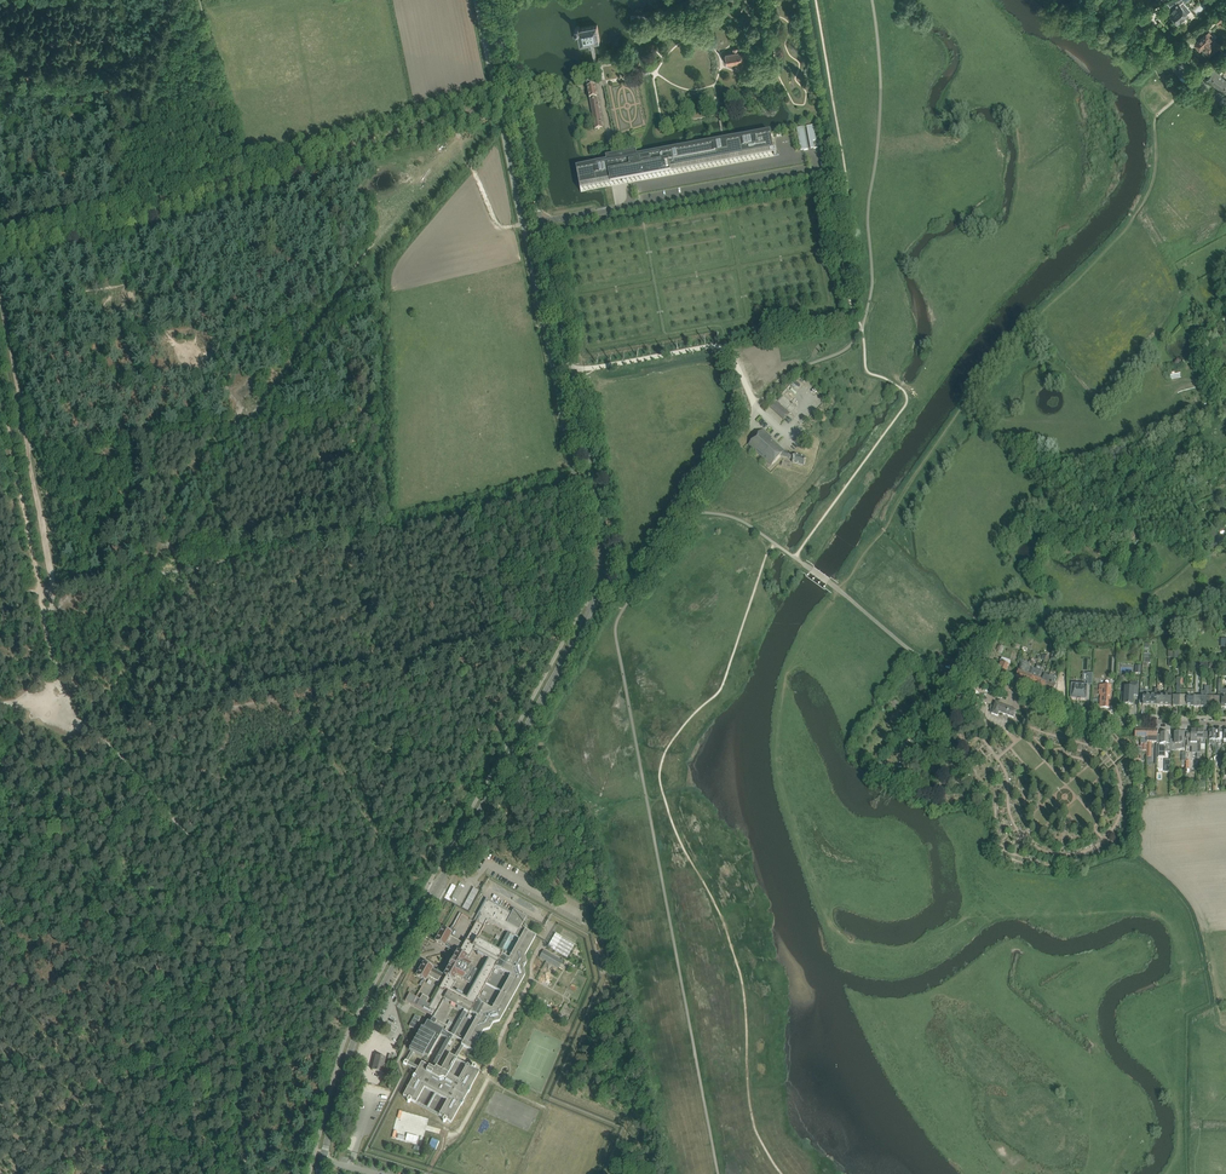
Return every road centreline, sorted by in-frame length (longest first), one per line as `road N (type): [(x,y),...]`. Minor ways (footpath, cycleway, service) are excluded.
road 1 (tertiary): [(322,1173),(354,1048),(602,593),(604,542),(570,372)]
road 2 (track): [(60,661),(105,739),(570,639)]
road 3 (unclassified): [(0,250),(144,218),(515,101)]
road 4 (track): [(0,294),(60,661)]
road 5 (track): [(0,382),(60,661)]
road 6 (tertiary): [(570,372),(515,101)]
road 7 (unclassified): [(756,409),(734,355),(719,346),(570,372)]
road 8 (track): [(813,152),(826,141),(800,0)]
road 9 (residential): [(1225,106),(1176,65),(1126,0)]
road 10 (track): [(523,224),(497,222),(453,130)]

